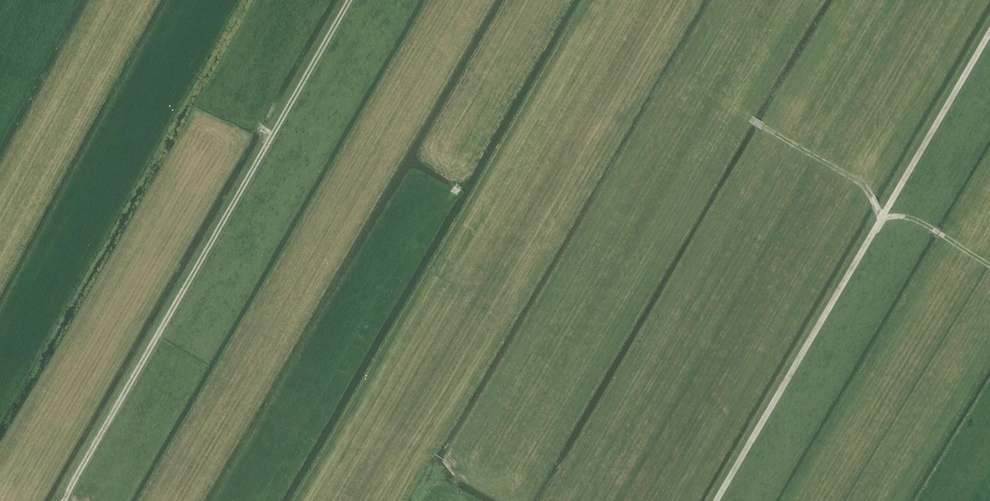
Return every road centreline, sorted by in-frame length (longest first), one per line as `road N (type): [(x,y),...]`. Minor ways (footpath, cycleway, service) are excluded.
road 1 (track): [(716,500),(989,32)]
road 2 (track): [(989,265),(902,216),(882,217),(867,189),(750,119)]

